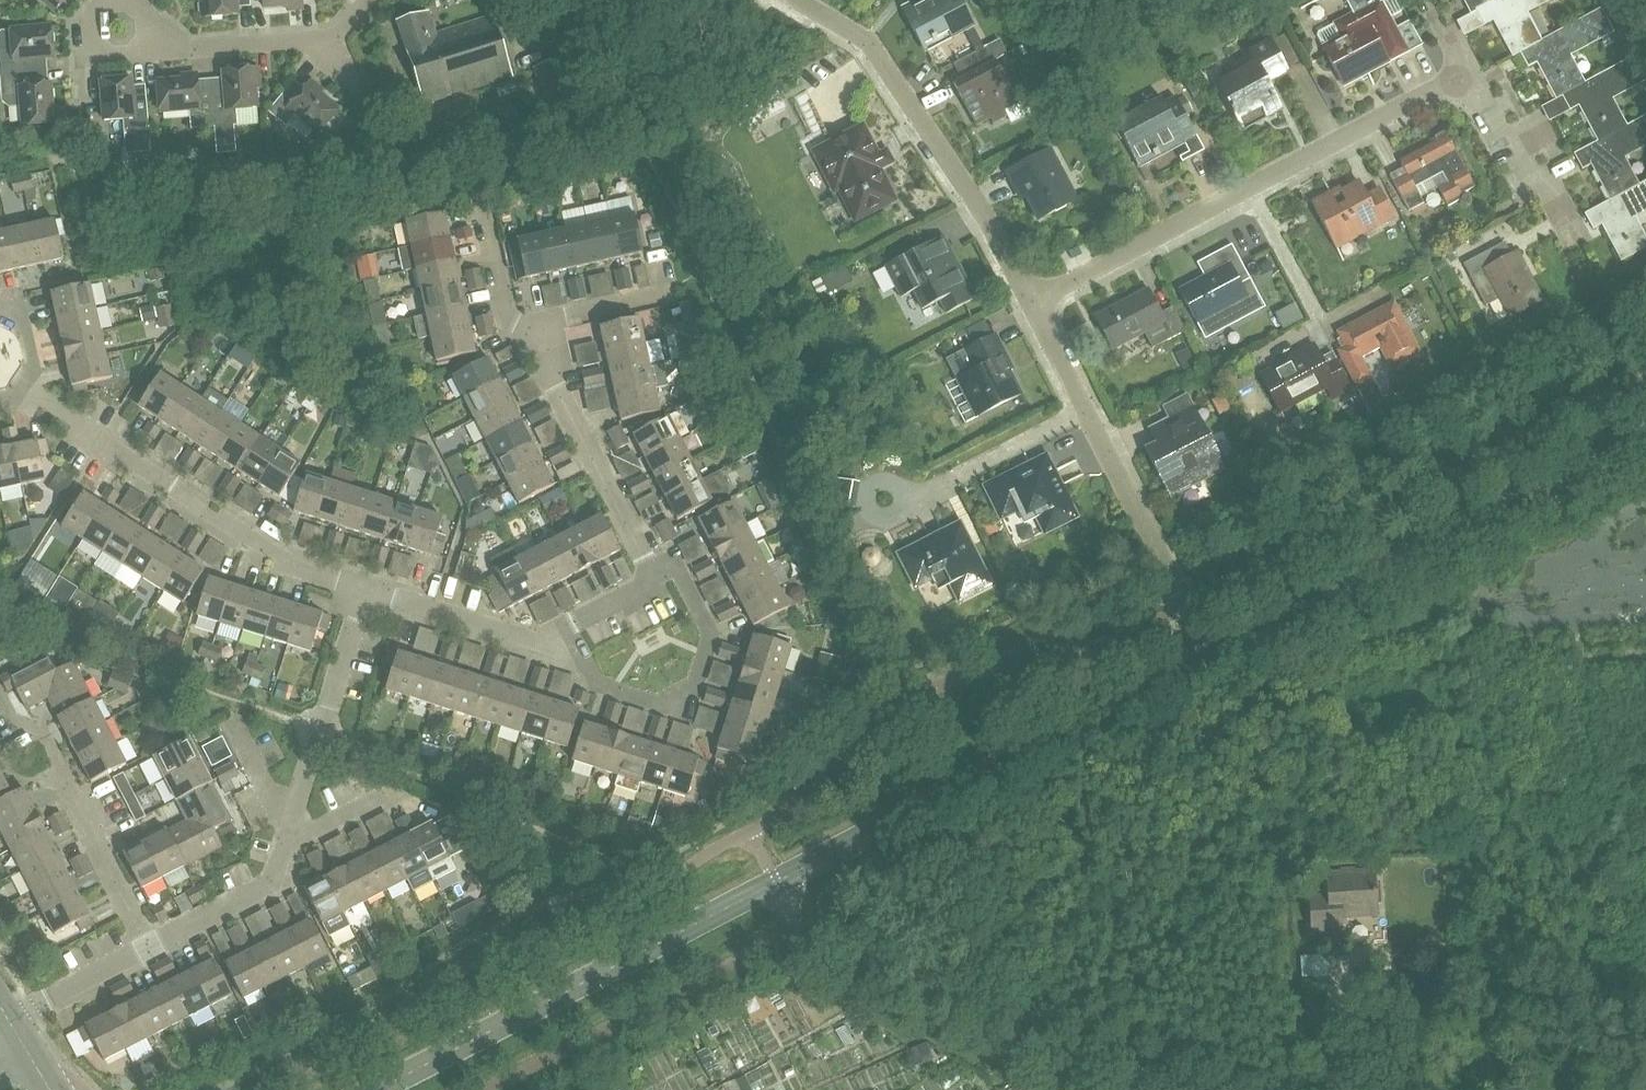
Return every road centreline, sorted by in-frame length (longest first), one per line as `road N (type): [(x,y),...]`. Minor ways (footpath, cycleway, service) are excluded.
road 1 (tertiary): [(773,881),(1209,650)]
road 2 (tertiary): [(1209,650),(1645,429)]
road 3 (tertiary): [(377,1089),(773,881)]
road 4 (track): [(1170,1089),(824,948),(788,913)]
road 5 (residential): [(366,586),(281,556),(22,384)]
road 6 (residential): [(1034,301),(990,219),(870,41),(801,0)]
road 7 (residential): [(653,580),(677,568),(712,635),(694,685),(656,703),(598,686),(566,624)]
road 8 (residential): [(148,947),(41,731),(14,722),(0,694)]
road 9 (residential): [(653,580),(523,326)]
road 10 (residential): [(148,947),(271,881),(315,747)]
road 11 (residential): [(1209,650),(1088,409)]
road 12 (residential): [(1034,301),(1251,187)]
road 13 (residential): [(1251,187),(1462,75)]
road 14 (residential): [(566,624),(527,638),(366,586)]
road 15 (residential): [(1088,409),(902,497)]
road 16 (residential): [(1462,75),(1484,90),(1533,181),(1554,198),(1575,237)]
road 17 (residential): [(325,39),(172,51),(141,37)]
road 18 (residential): [(10,1021),(148,947)]
road 19 (residential): [(141,37),(142,18),(130,3),(102,7),(94,24),(100,42),(117,50),(135,44)]
road 20 (residential): [(523,326),(505,315),(480,200)]
road 21 (residential): [(1315,310),(1251,187)]
road 22 (residential): [(523,326),(657,294)]
road 23 (residential): [(326,711),(366,586)]
road 24 (residential): [(1088,409),(1034,301)]

